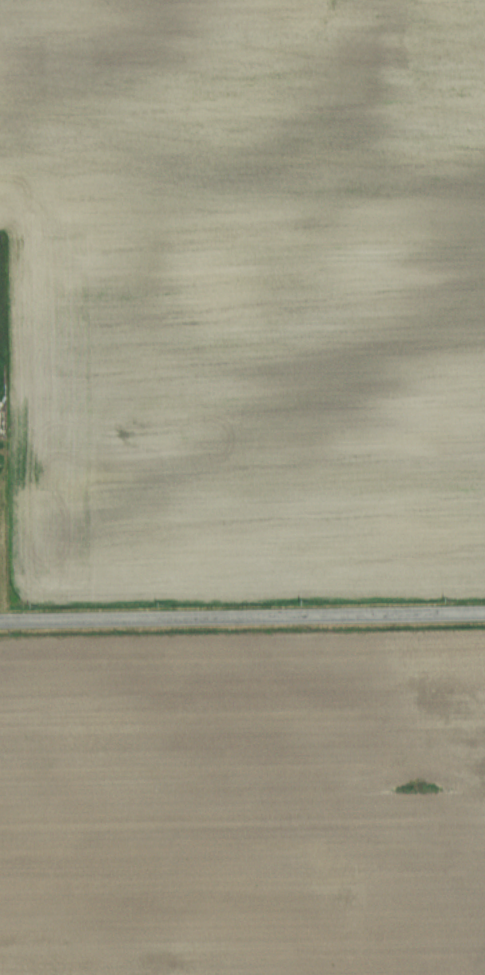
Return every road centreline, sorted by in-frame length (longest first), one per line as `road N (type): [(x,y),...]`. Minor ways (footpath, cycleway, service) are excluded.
road 1 (residential): [(0,621),(484,614)]

